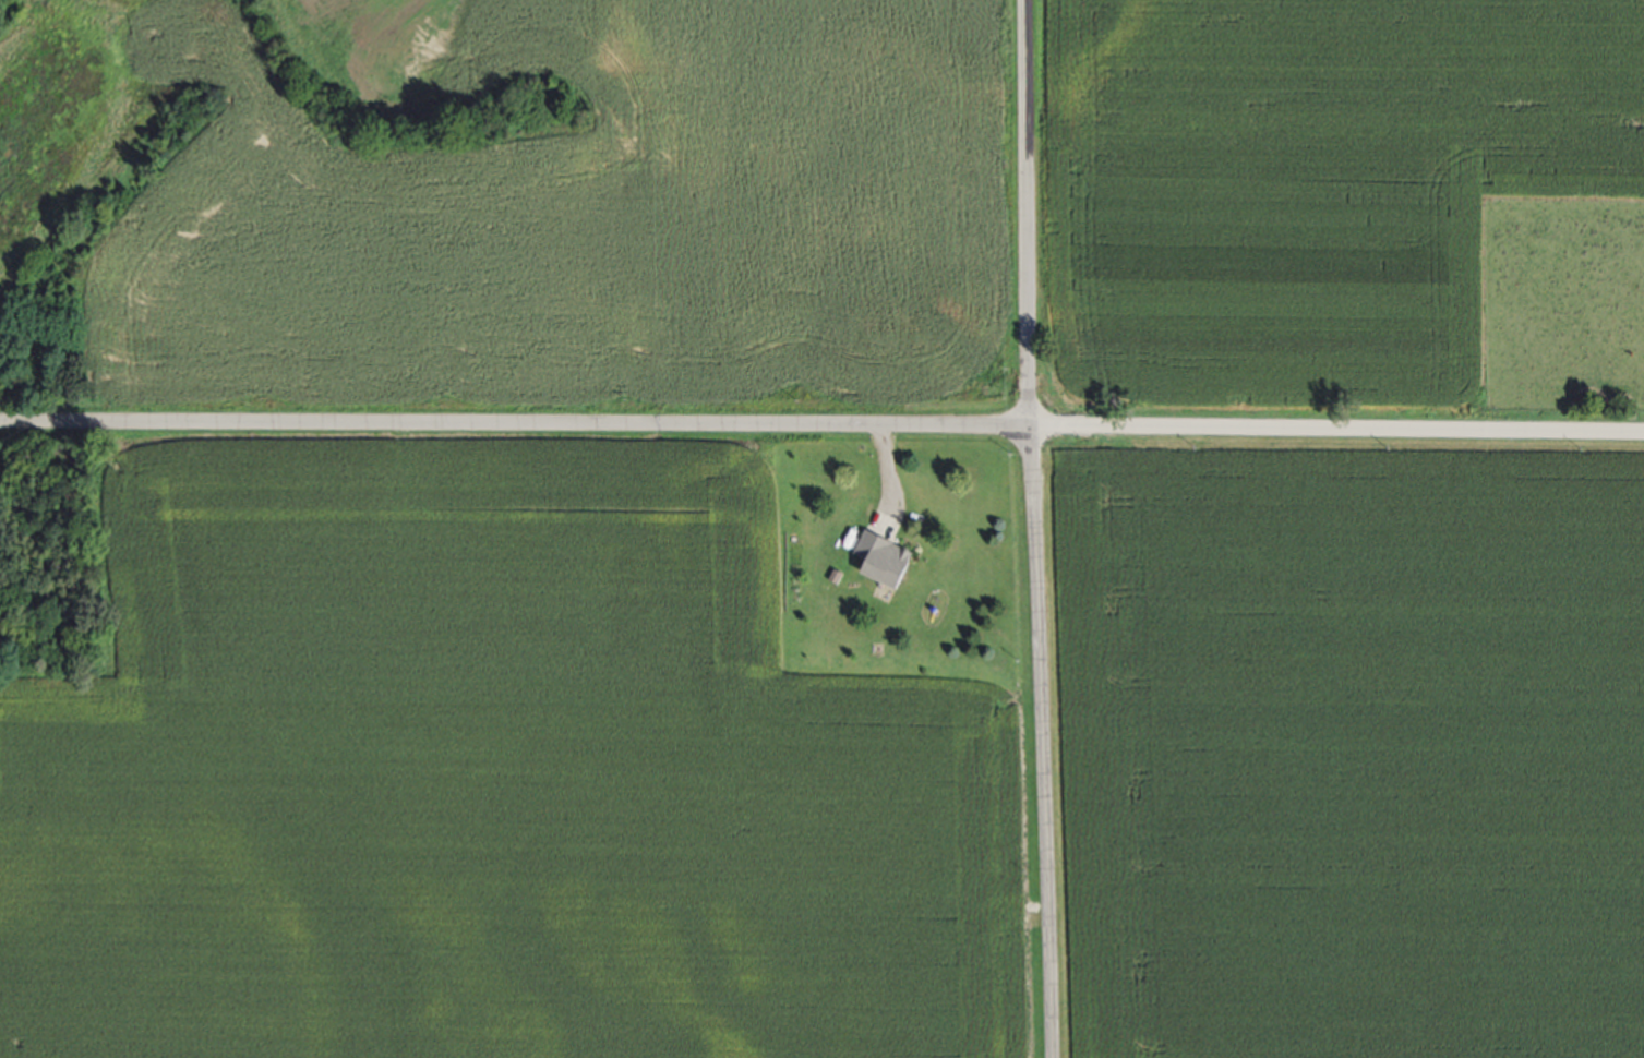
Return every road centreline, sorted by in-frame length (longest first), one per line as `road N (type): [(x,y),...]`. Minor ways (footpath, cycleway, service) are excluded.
road 1 (residential): [(1028,437),(0,424)]
road 2 (residential): [(1048,1057),(1028,437)]
road 3 (residential): [(1643,444),(1028,437)]
road 4 (residential): [(1028,437),(1024,0)]

